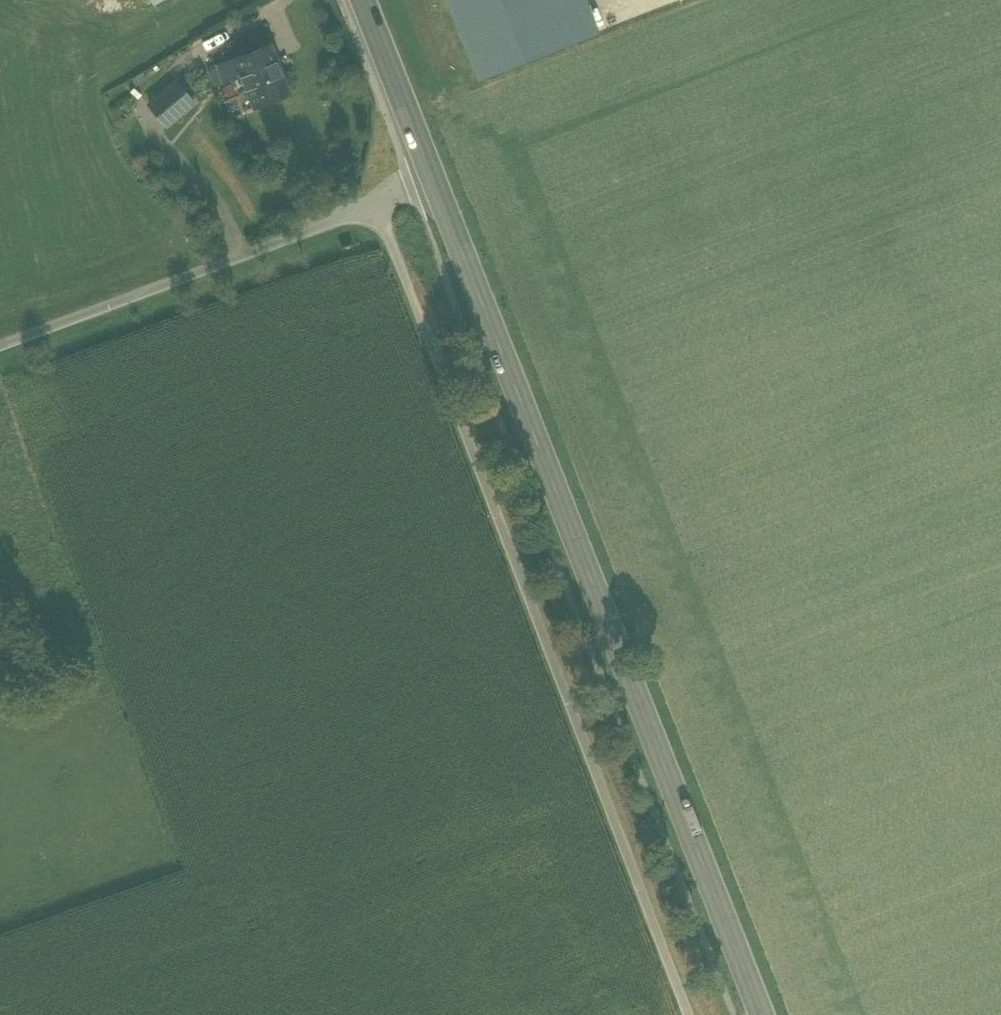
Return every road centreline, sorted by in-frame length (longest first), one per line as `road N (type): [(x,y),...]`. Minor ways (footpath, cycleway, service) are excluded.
road 1 (secondary): [(762,1014),(434,181)]
road 2 (track): [(692,1014),(376,204)]
road 3 (unclassified): [(0,341),(434,181)]
road 4 (secondary): [(434,181),(363,0)]

